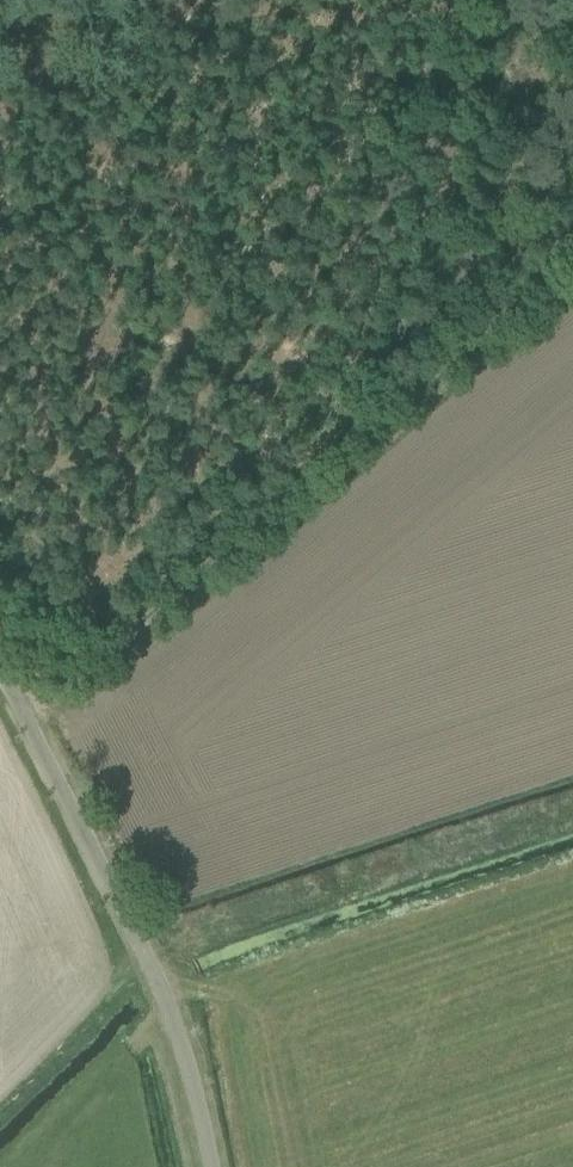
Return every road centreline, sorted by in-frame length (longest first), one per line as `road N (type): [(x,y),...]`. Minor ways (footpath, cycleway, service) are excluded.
road 1 (track): [(572,269),(23,720)]
road 2 (unclassified): [(213,1166),(158,984),(0,674)]
road 3 (track): [(418,394),(454,0)]

